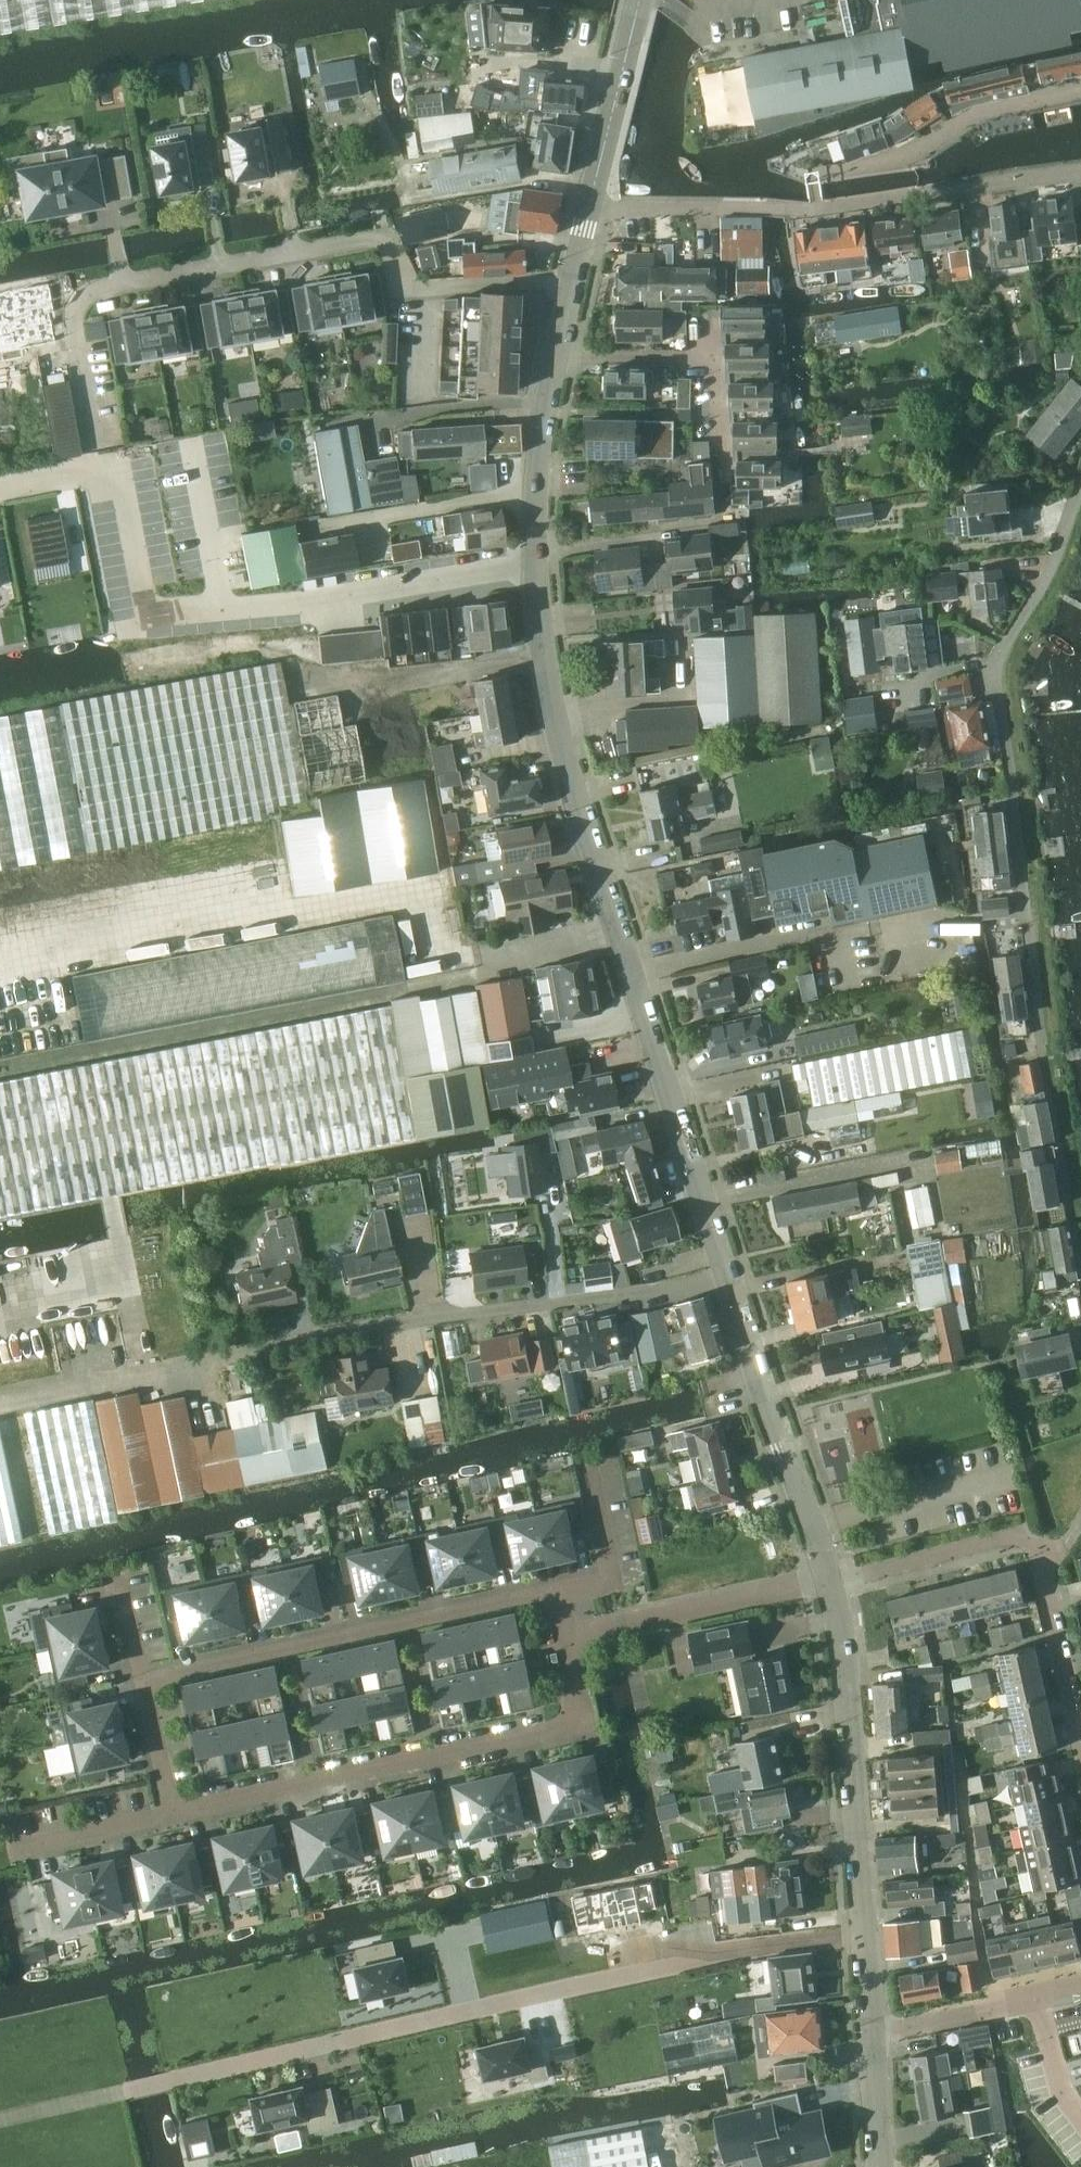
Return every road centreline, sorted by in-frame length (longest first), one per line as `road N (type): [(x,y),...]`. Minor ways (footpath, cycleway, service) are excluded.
road 1 (residential): [(731,1273),(552,692),(538,564)]
road 2 (residential): [(574,279),(407,291),(386,238),(91,294),(74,311),(94,448)]
road 3 (residential): [(0,485),(117,463),(148,615),(538,564)]
road 4 (residential): [(731,1273),(649,1292),(452,1313),(169,1368)]
road 5 (residential): [(571,1636),(586,1728),(170,1818)]
road 6 (residential): [(869,2033),(845,1665),(829,1579)]
road 7 (residential): [(561,1591),(143,1677)]
road 8 (residential): [(829,1579),(731,1273)]
road 9 (residential): [(829,1579),(571,1636)]
road 10 (residential): [(829,1579),(1020,1532),(1035,1541),(1043,1560)]
road 11 (residential): [(590,207),(641,0)]
road 12 (residential): [(538,564),(538,490),(557,356)]
road 13 (residential): [(1080,1737),(1043,1560)]
road 14 (residential): [(869,2033),(988,2013),(1037,1995)]
road 15 (residential): [(561,1591),(615,1576),(594,1472)]
road 16 (residential): [(170,1818),(22,1849)]
road 17 (residential): [(705,357),(557,356)]
road 18 (residential): [(170,1818),(143,1677)]
road 19 (residential): [(882,2166),(869,2033)]
road 20 (residential): [(1080,2116),(1062,2092),(1037,1995)]

